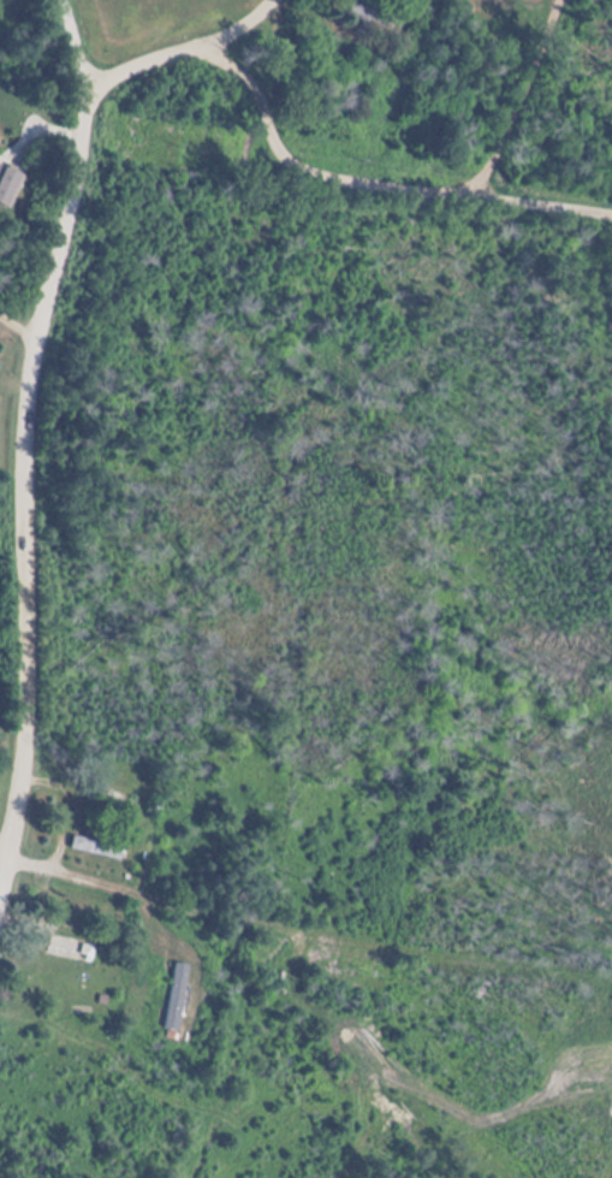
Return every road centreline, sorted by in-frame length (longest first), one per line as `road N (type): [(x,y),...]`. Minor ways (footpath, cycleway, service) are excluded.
road 1 (residential): [(0,858),(19,715),(14,427),(28,330),(76,171),(79,81)]
road 2 (residential): [(0,858),(433,969),(611,990)]
road 3 (residential): [(183,45),(240,75),(272,152),(289,164),(611,208)]
road 4 (residential): [(463,190),(506,114),(552,0)]
road 5 (residential): [(79,81),(183,45),(261,0)]

